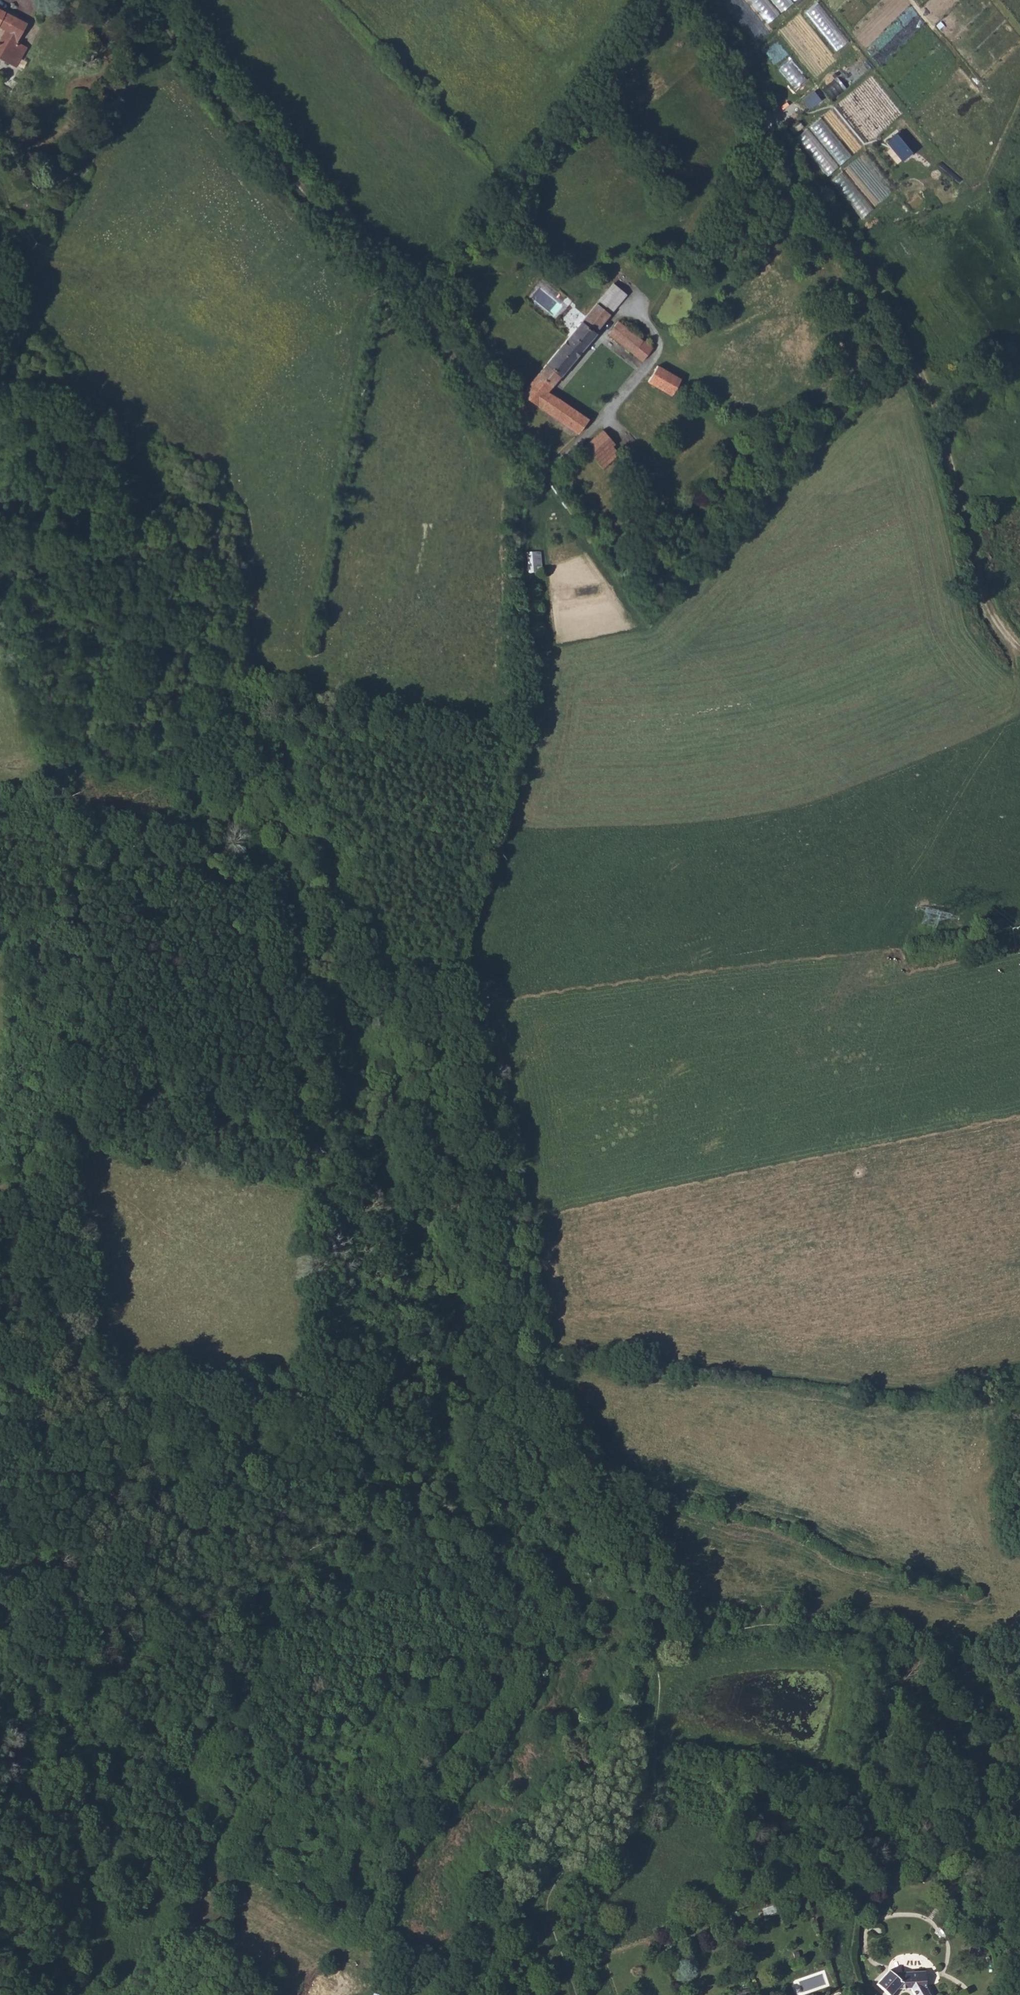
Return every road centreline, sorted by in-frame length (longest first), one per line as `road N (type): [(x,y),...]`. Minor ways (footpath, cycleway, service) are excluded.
road 1 (track): [(1019,654),(988,611),(949,447),(884,298),(782,164),(687,0)]
road 2 (unclassified): [(142,0),(382,262),(549,481)]

